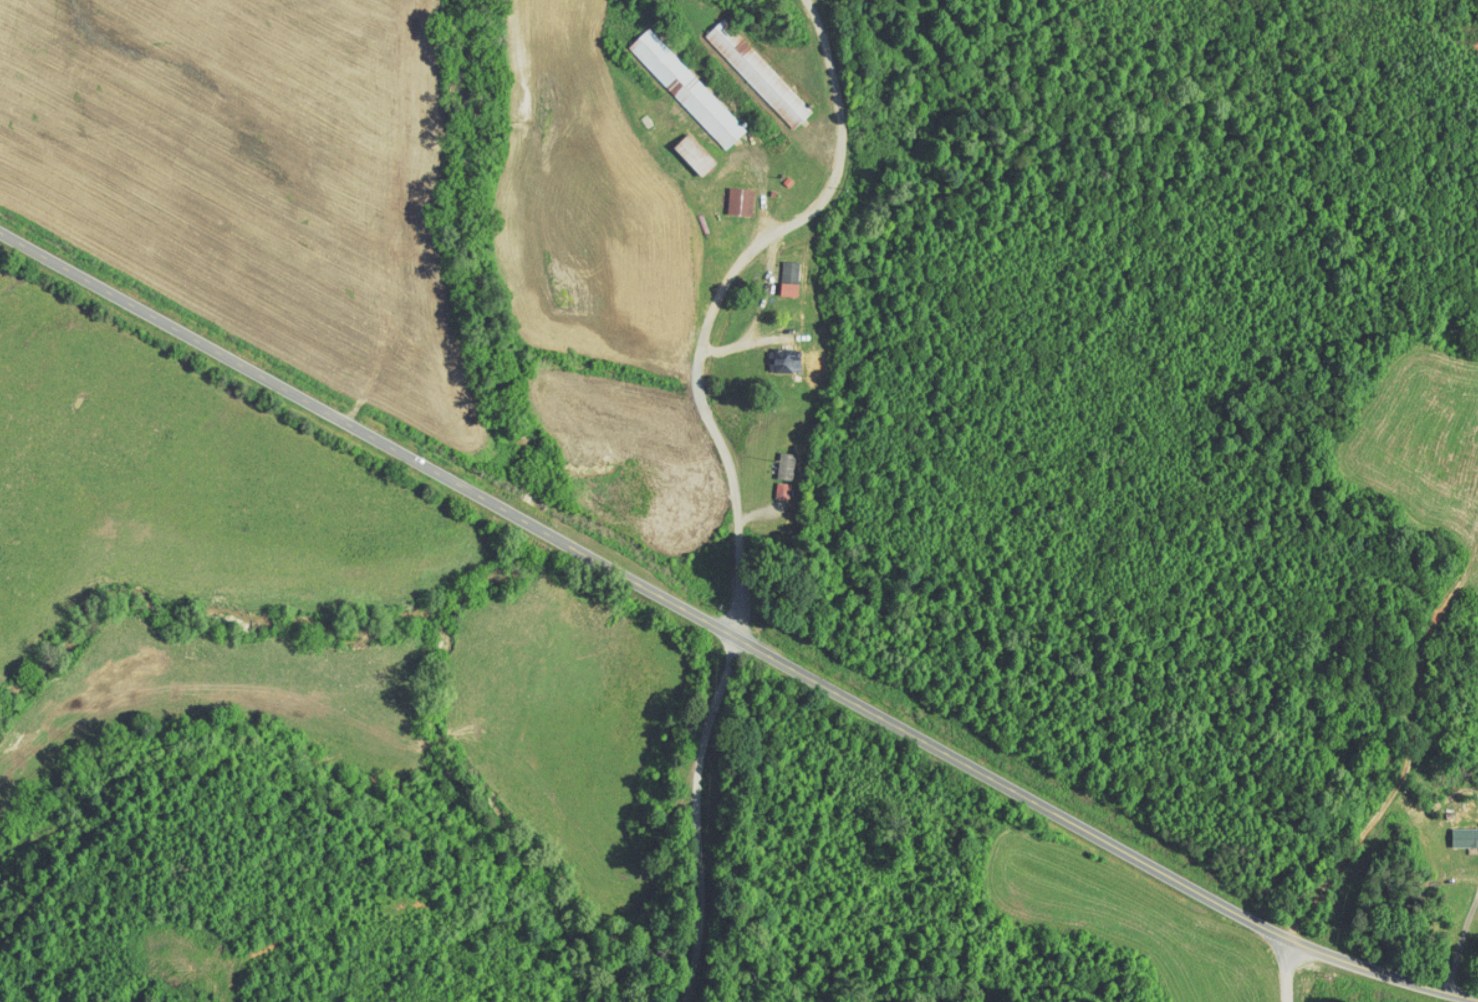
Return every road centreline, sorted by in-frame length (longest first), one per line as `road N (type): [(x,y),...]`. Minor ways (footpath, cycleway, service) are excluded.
road 1 (tertiary): [(1284,938),(0,226)]
road 2 (track): [(1284,938),(1408,766),(1421,651),(1470,566),(1477,531)]
road 3 (tertiary): [(1477,1000),(1391,980),(1284,938)]

